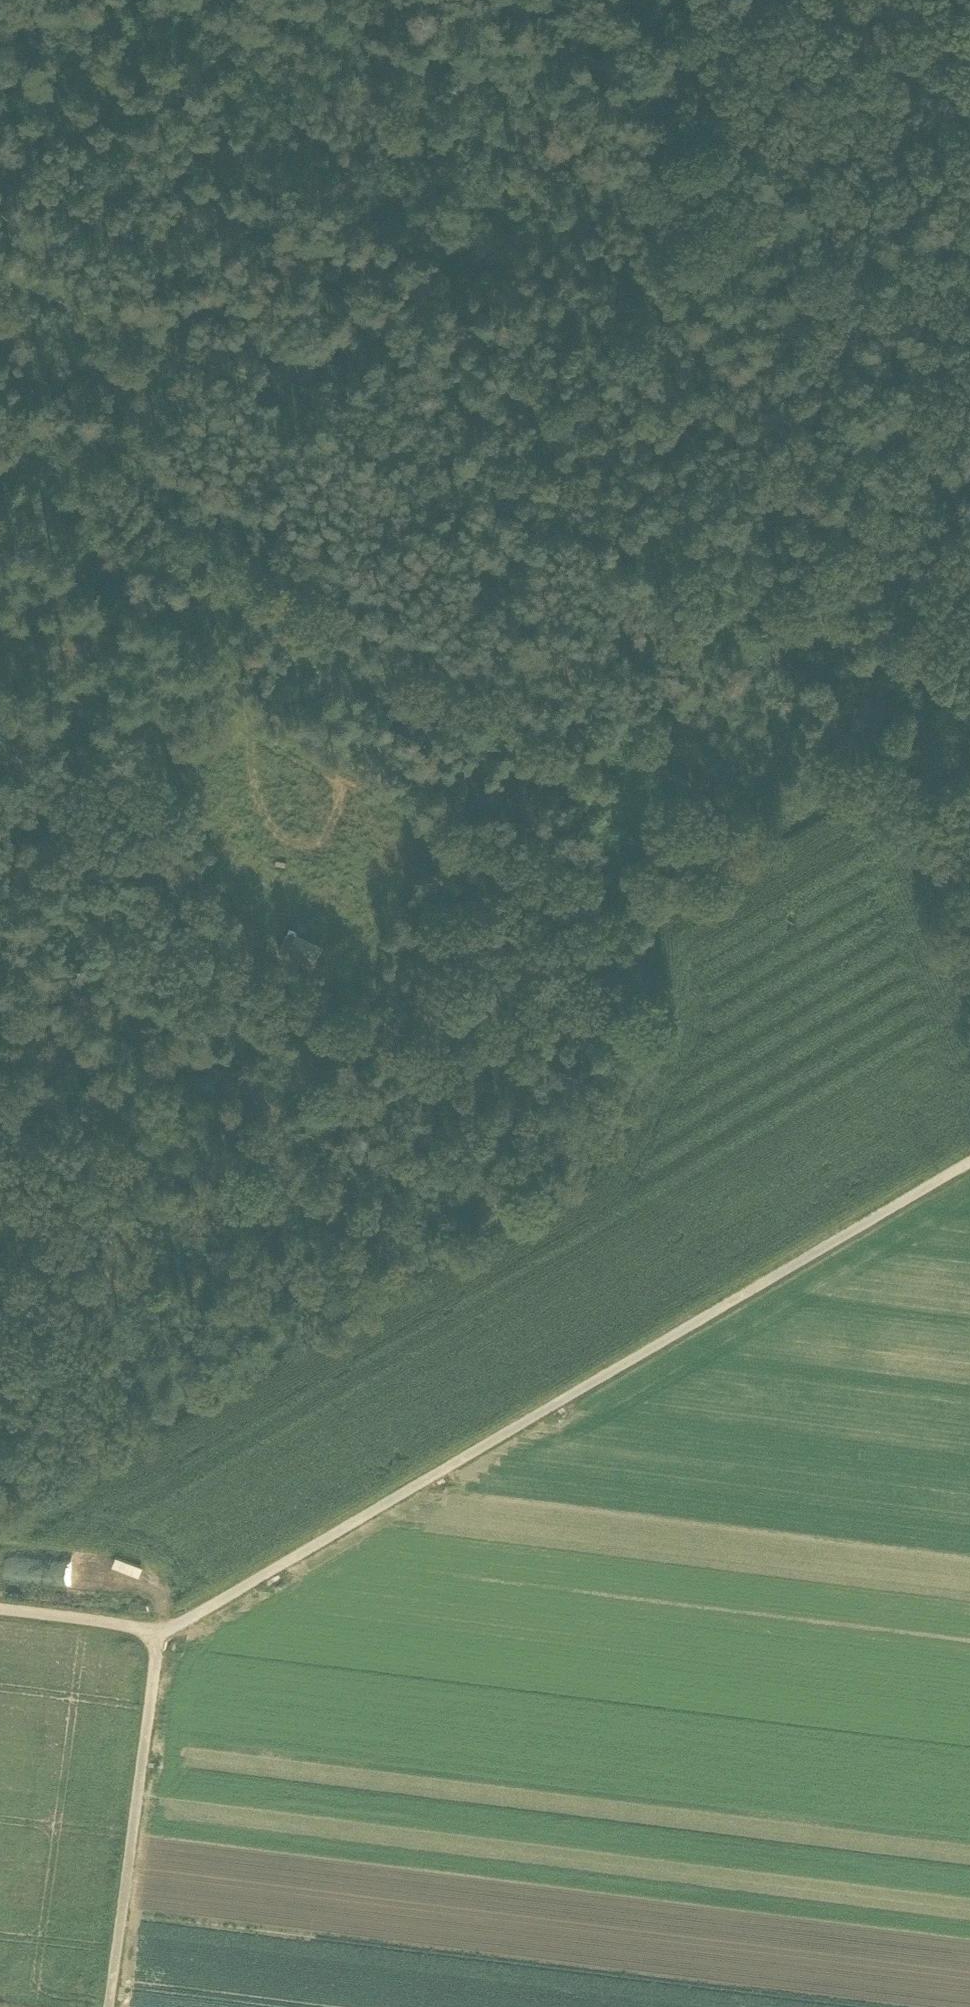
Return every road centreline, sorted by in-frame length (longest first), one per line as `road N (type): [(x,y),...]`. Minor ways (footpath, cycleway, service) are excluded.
road 1 (track): [(109,2006),(160,1633),(969,1160)]
road 2 (track): [(0,262),(914,675),(969,724)]
road 3 (unclassified): [(160,1633),(0,1609)]

